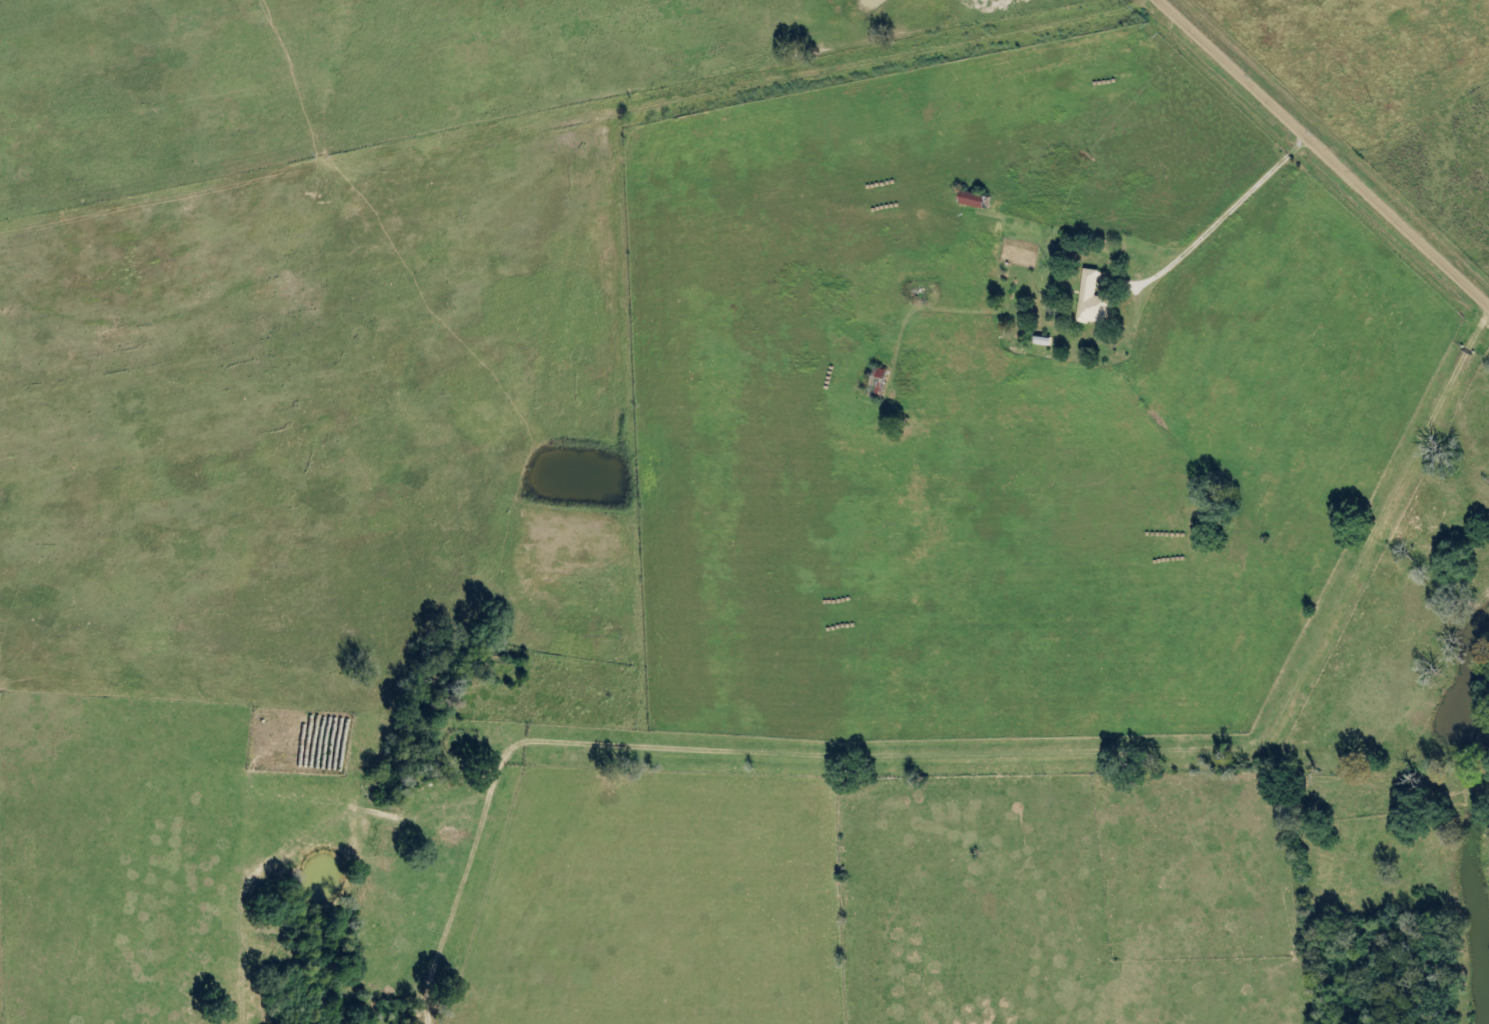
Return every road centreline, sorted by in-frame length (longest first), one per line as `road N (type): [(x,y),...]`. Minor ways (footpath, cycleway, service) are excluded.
road 1 (residential): [(1488,298),(1167,0)]
road 2 (residential): [(1128,284),(1311,133)]

